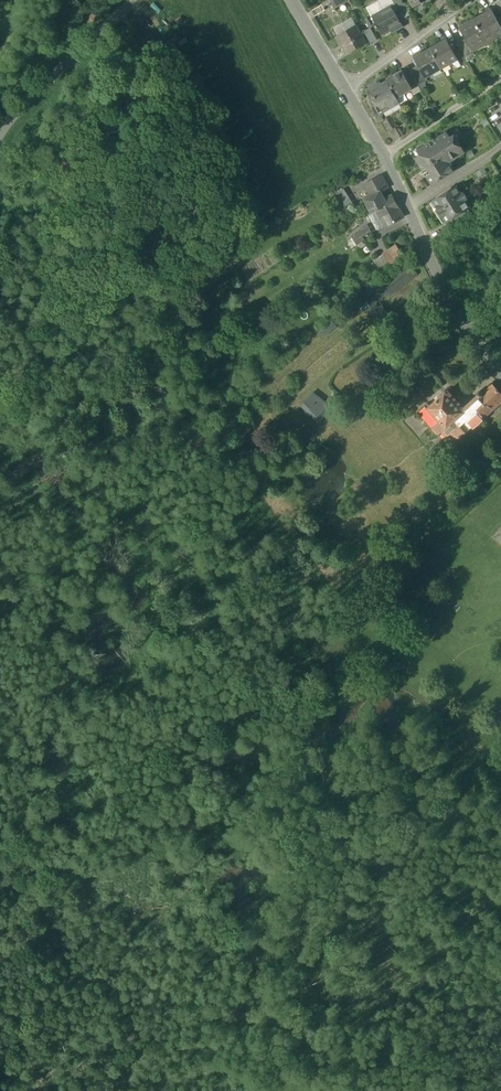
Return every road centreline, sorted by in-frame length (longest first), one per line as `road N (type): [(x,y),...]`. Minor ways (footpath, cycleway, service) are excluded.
road 1 (tertiary): [(500,373),(458,314),(345,87)]
road 2 (tertiary): [(0,137),(135,0)]
road 3 (residential): [(345,87),(466,0)]
road 4 (track): [(384,154),(500,76)]

